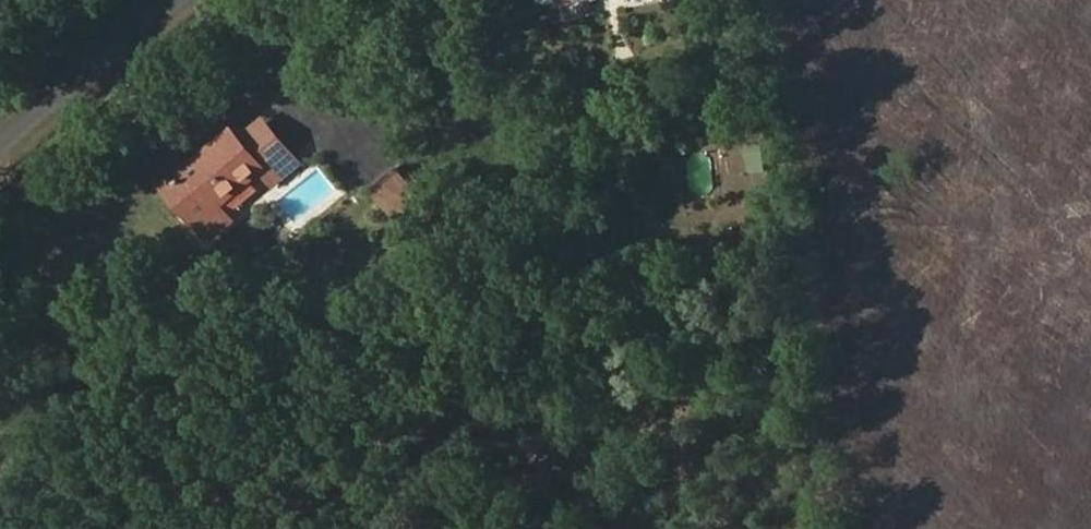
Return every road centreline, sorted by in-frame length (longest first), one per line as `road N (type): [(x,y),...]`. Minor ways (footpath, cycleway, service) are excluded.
road 1 (unclassified): [(0,150),(180,0)]

